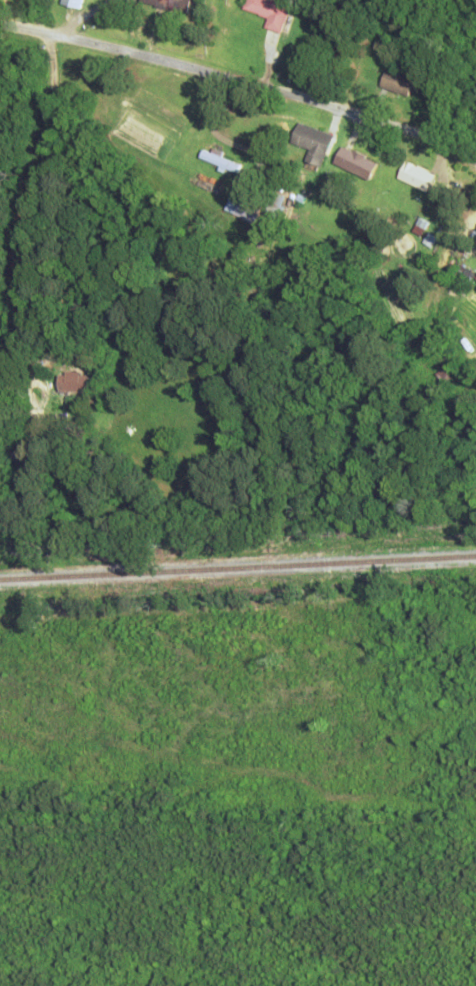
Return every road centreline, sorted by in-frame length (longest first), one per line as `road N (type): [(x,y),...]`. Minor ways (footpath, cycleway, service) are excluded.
road 1 (residential): [(475,163),(431,140),(263,87),(0,25)]
road 2 (residential): [(46,34),(48,160),(18,300),(25,390)]

